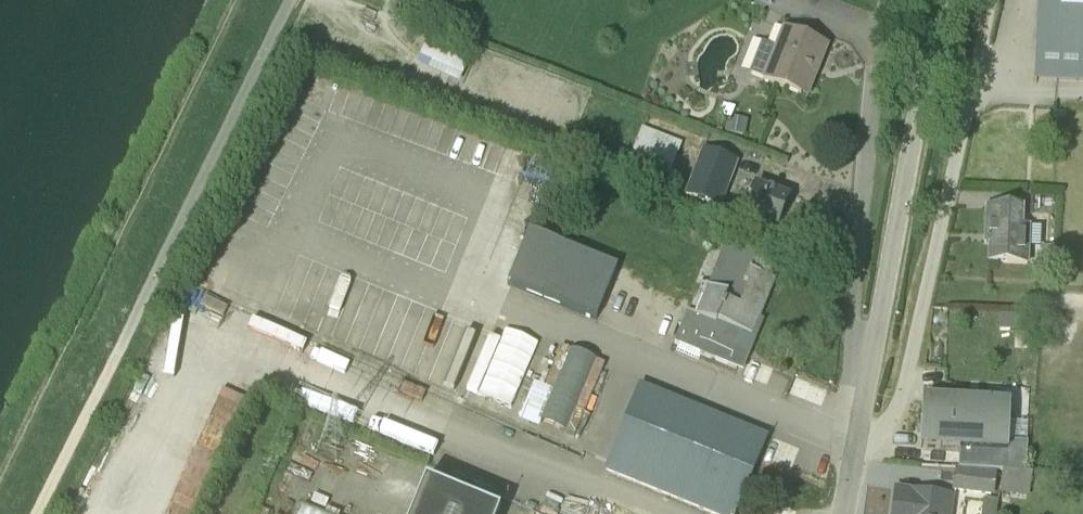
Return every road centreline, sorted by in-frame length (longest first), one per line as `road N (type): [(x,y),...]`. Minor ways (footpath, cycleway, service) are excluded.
road 1 (unclassified): [(39,513),(296,0)]
road 2 (track): [(983,0),(915,319),(869,375)]
road 3 (tertiary): [(869,375),(940,0)]
road 4 (unclassified): [(887,0),(854,308),(869,375)]
road 5 (tertiary): [(848,513),(869,375)]

